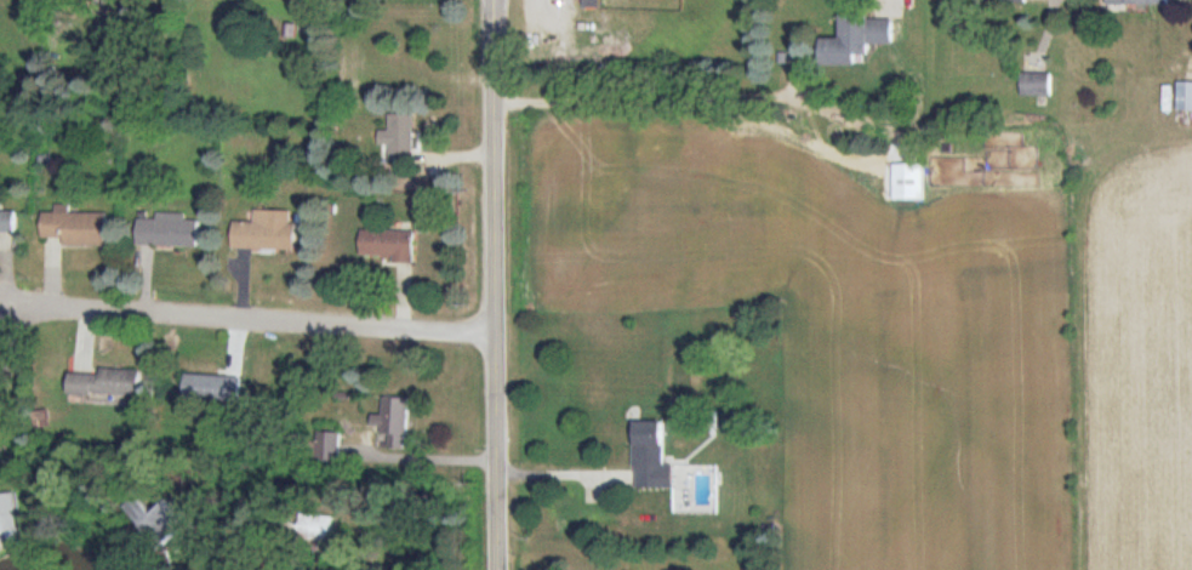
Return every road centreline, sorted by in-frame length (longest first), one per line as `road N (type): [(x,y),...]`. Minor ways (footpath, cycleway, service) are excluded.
road 1 (residential): [(498,569),(493,0)]
road 2 (residential): [(495,327),(0,287)]

